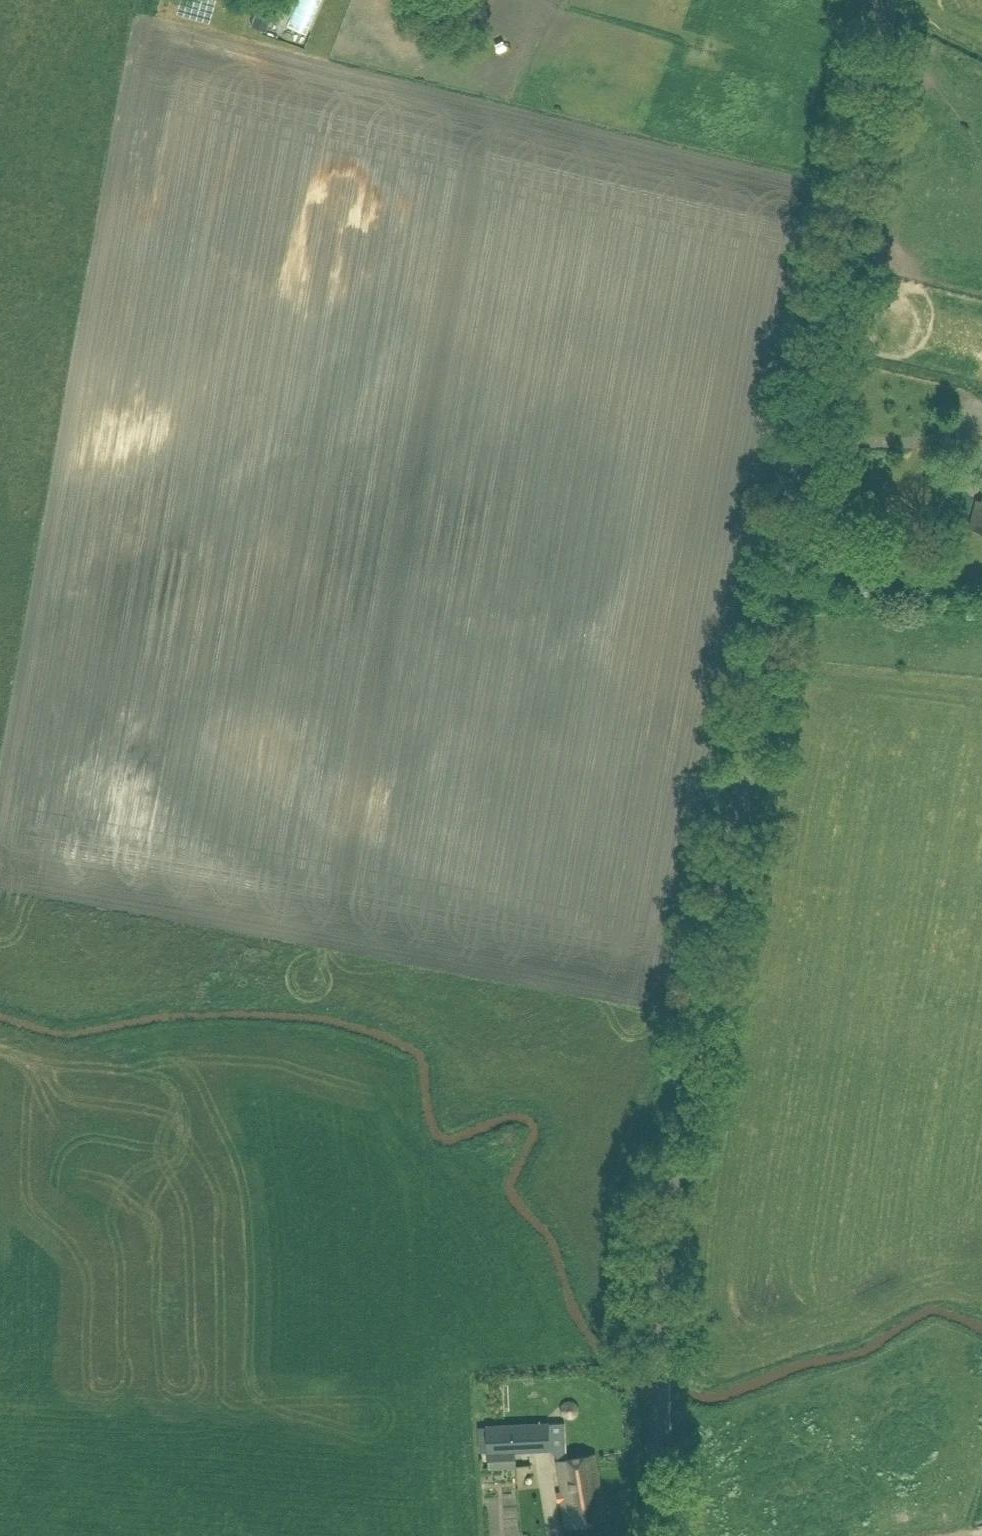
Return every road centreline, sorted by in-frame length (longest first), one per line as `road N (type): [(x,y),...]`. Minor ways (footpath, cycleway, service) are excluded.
road 1 (tertiary): [(647,1535),(657,1496),(658,1293),(672,1165),(888,0)]

